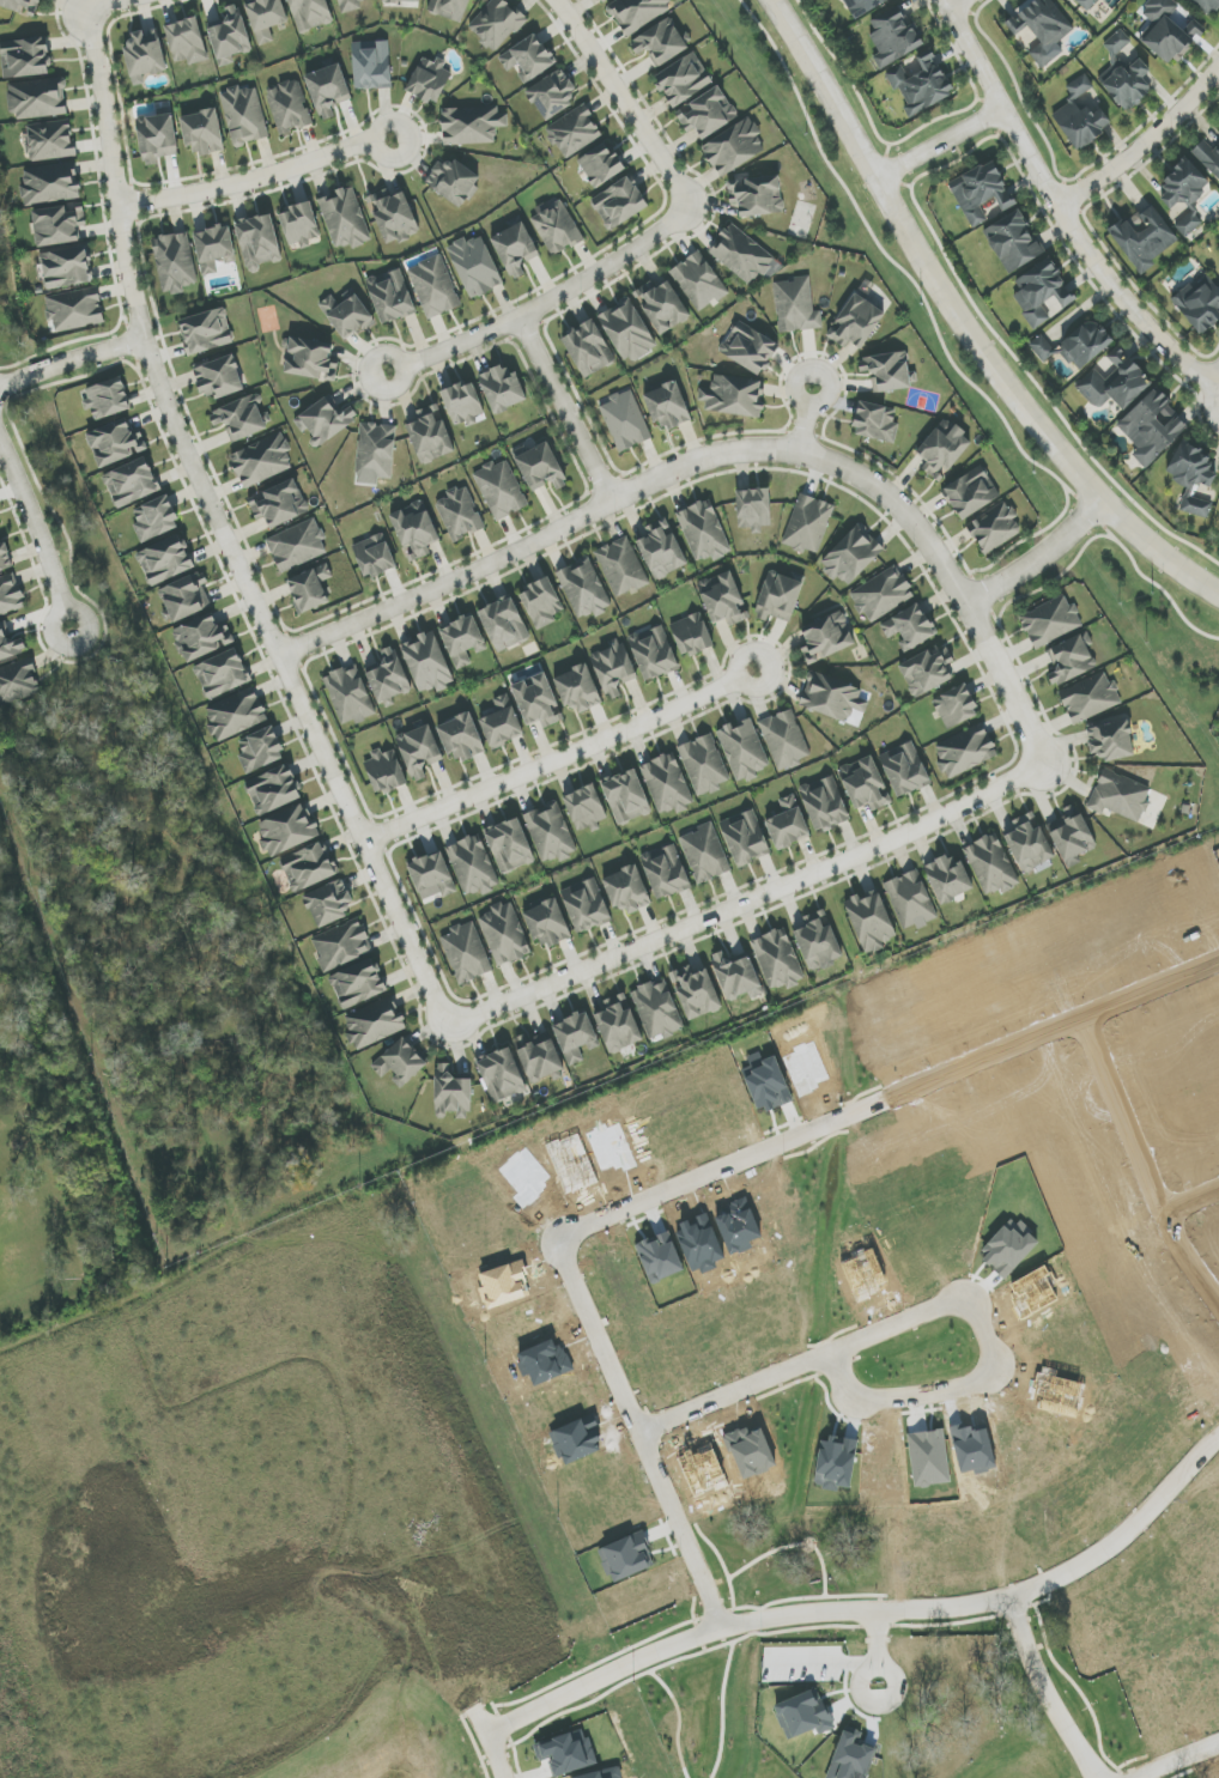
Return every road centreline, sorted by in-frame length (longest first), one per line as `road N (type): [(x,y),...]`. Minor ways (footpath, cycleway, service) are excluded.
road 1 (residential): [(86,13),(146,342),(182,441),(451,1019)]
road 2 (residential): [(721,1628),(566,1260),(569,1244),(584,1228),(1084,1020)]
road 3 (residential): [(1036,760),(1023,703),(900,506),(855,474),(797,454),(708,457),(279,654)]
road 4 (residential): [(1102,1777),(1030,1656),(1007,1600),(721,1628),(491,1735),(504,1777)]
road 5 (residential): [(451,1019),(466,1021),(989,797),(1036,760)]
road 6 (residential): [(641,1438),(830,1354),(946,1305),(966,1307),(981,1324),(993,1372),(974,1388),(890,1400),(861,1395),(830,1354)]
road 7 (tertiary): [(883,183),(941,292),(997,374),(1100,498),(1153,550),(1218,596)]
road 8 (residential): [(945,0),(1061,217),(1153,340),(1214,388)]
road 9 (residential): [(754,670),(364,841)]
road 10 (residential): [(680,194),(674,220),(645,242),(551,299),(390,371)]
road 11 (residential): [(392,138),(234,186),(121,205)]
road 12 (residential): [(1007,1600),(1078,1572),(1122,1540),(1218,1437)]
road 13 (residential): [(1084,1020),(1165,1212),(1218,1190)]
road 14 (residential): [(556,0),(674,172),(680,194)]
road 15 (tertiary): [(770,0),(883,183)]
road 16 (residential): [(1061,217),(1218,74)]
road 17 (residential): [(521,312),(612,503)]
road 18 (residential): [(0,443),(72,626)]
road 19 (residential): [(965,601),(1021,570),(1100,498)]
road 20 (residential): [(146,342),(81,357),(0,391)]
road 21 (residential): [(1084,1020),(1218,960)]
road 22 (residential): [(883,183),(1001,115)]

